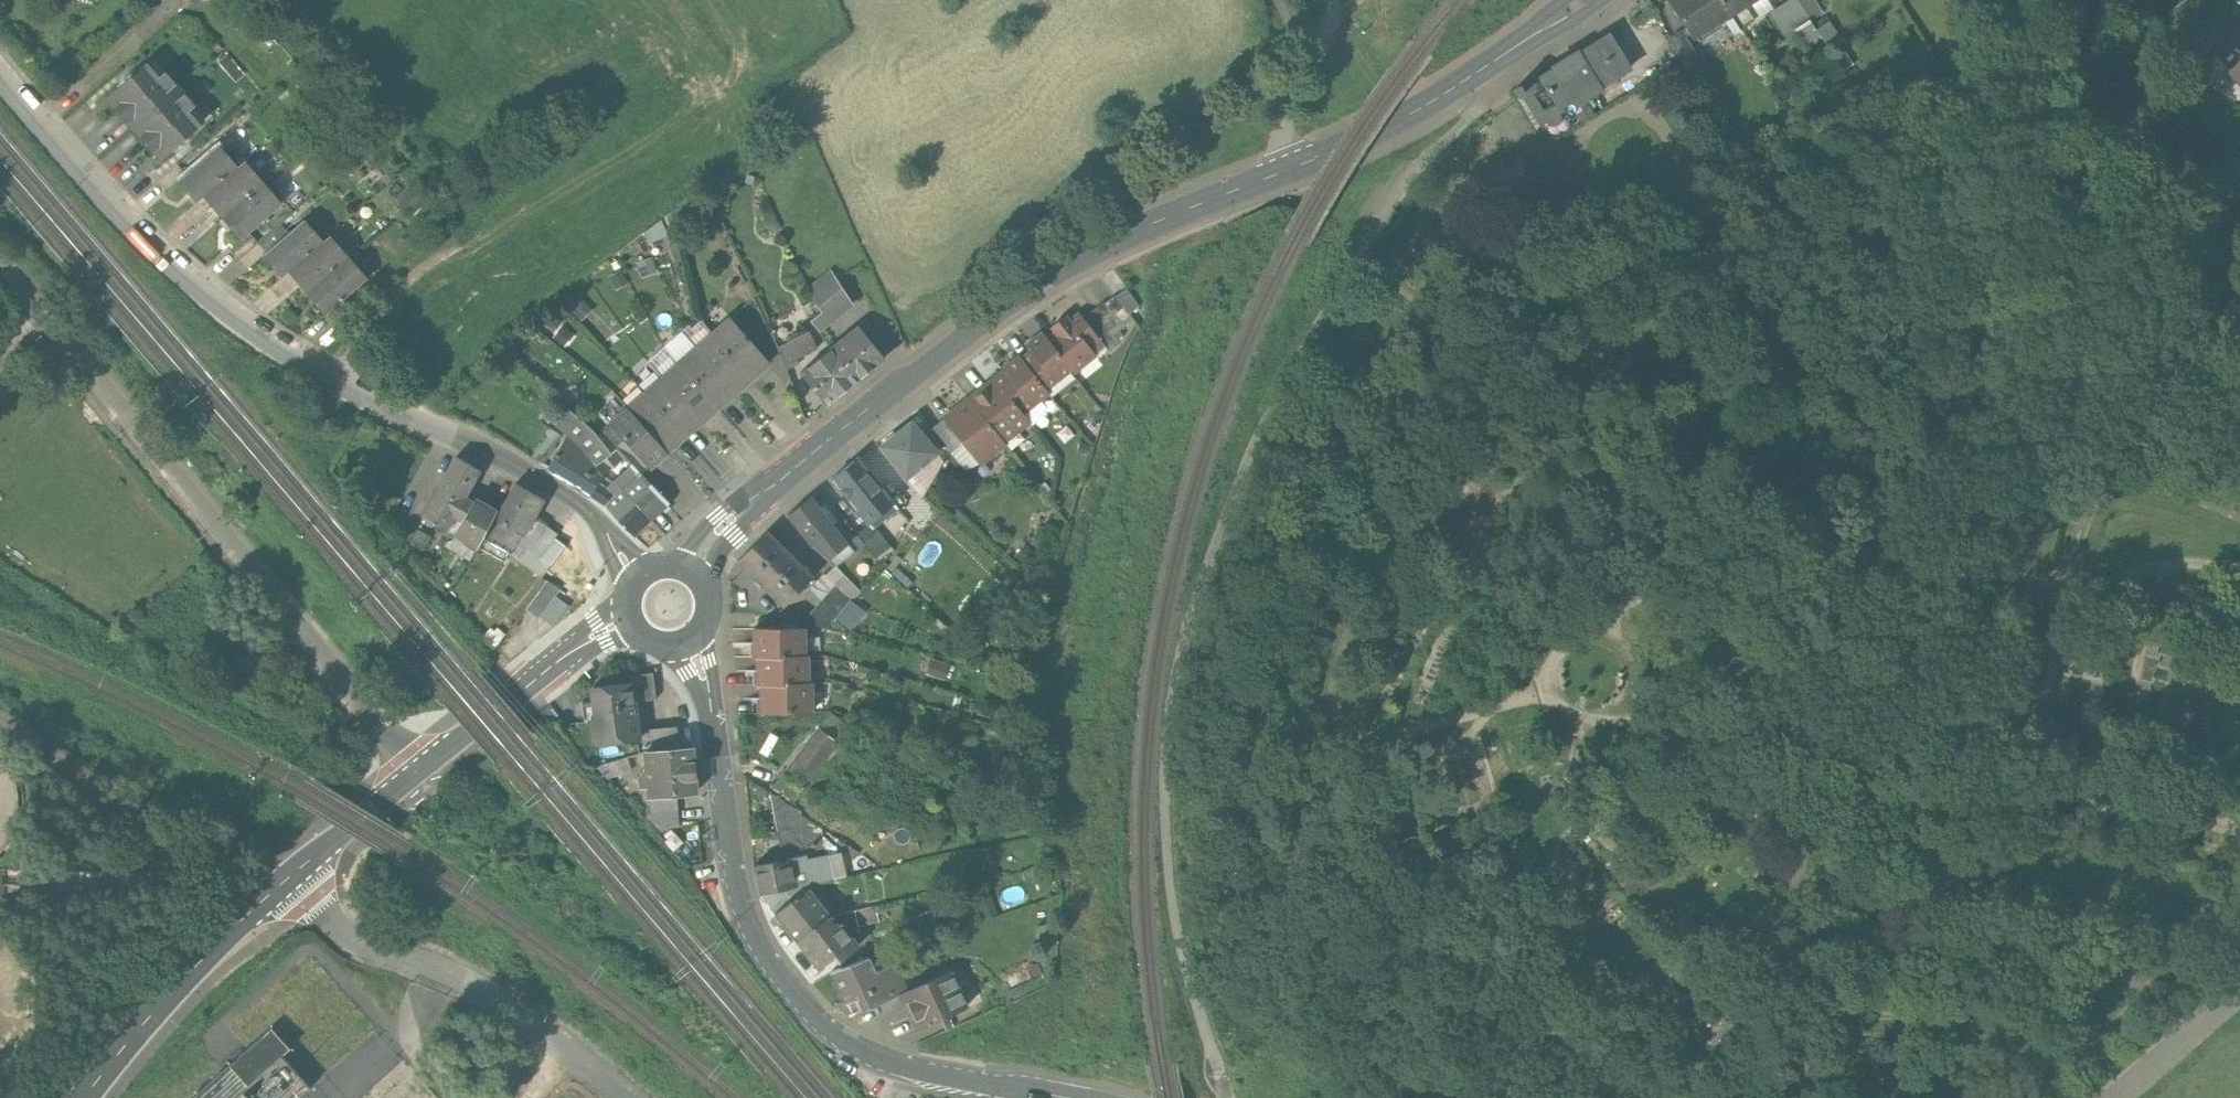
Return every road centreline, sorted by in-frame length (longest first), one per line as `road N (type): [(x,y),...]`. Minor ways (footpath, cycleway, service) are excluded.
road 1 (tertiary): [(692,571),(714,534),(747,504),(995,312),(1140,233),(1350,142),(1584,0)]
road 2 (tertiary): [(1076,1097),(870,1051),(805,1005),(747,917),(707,687),(687,644)]
road 3 (residential): [(409,776),(0,262)]
road 4 (residential): [(339,380),(258,330),(153,242),(0,65)]
road 5 (tertiary): [(84,1097),(191,978),(409,776)]
road 6 (unclassified): [(637,577),(589,508),(339,380)]
road 7 (tertiary): [(409,776),(560,656),(627,617)]
road 8 (residential): [(2118,1097),(2239,992)]

